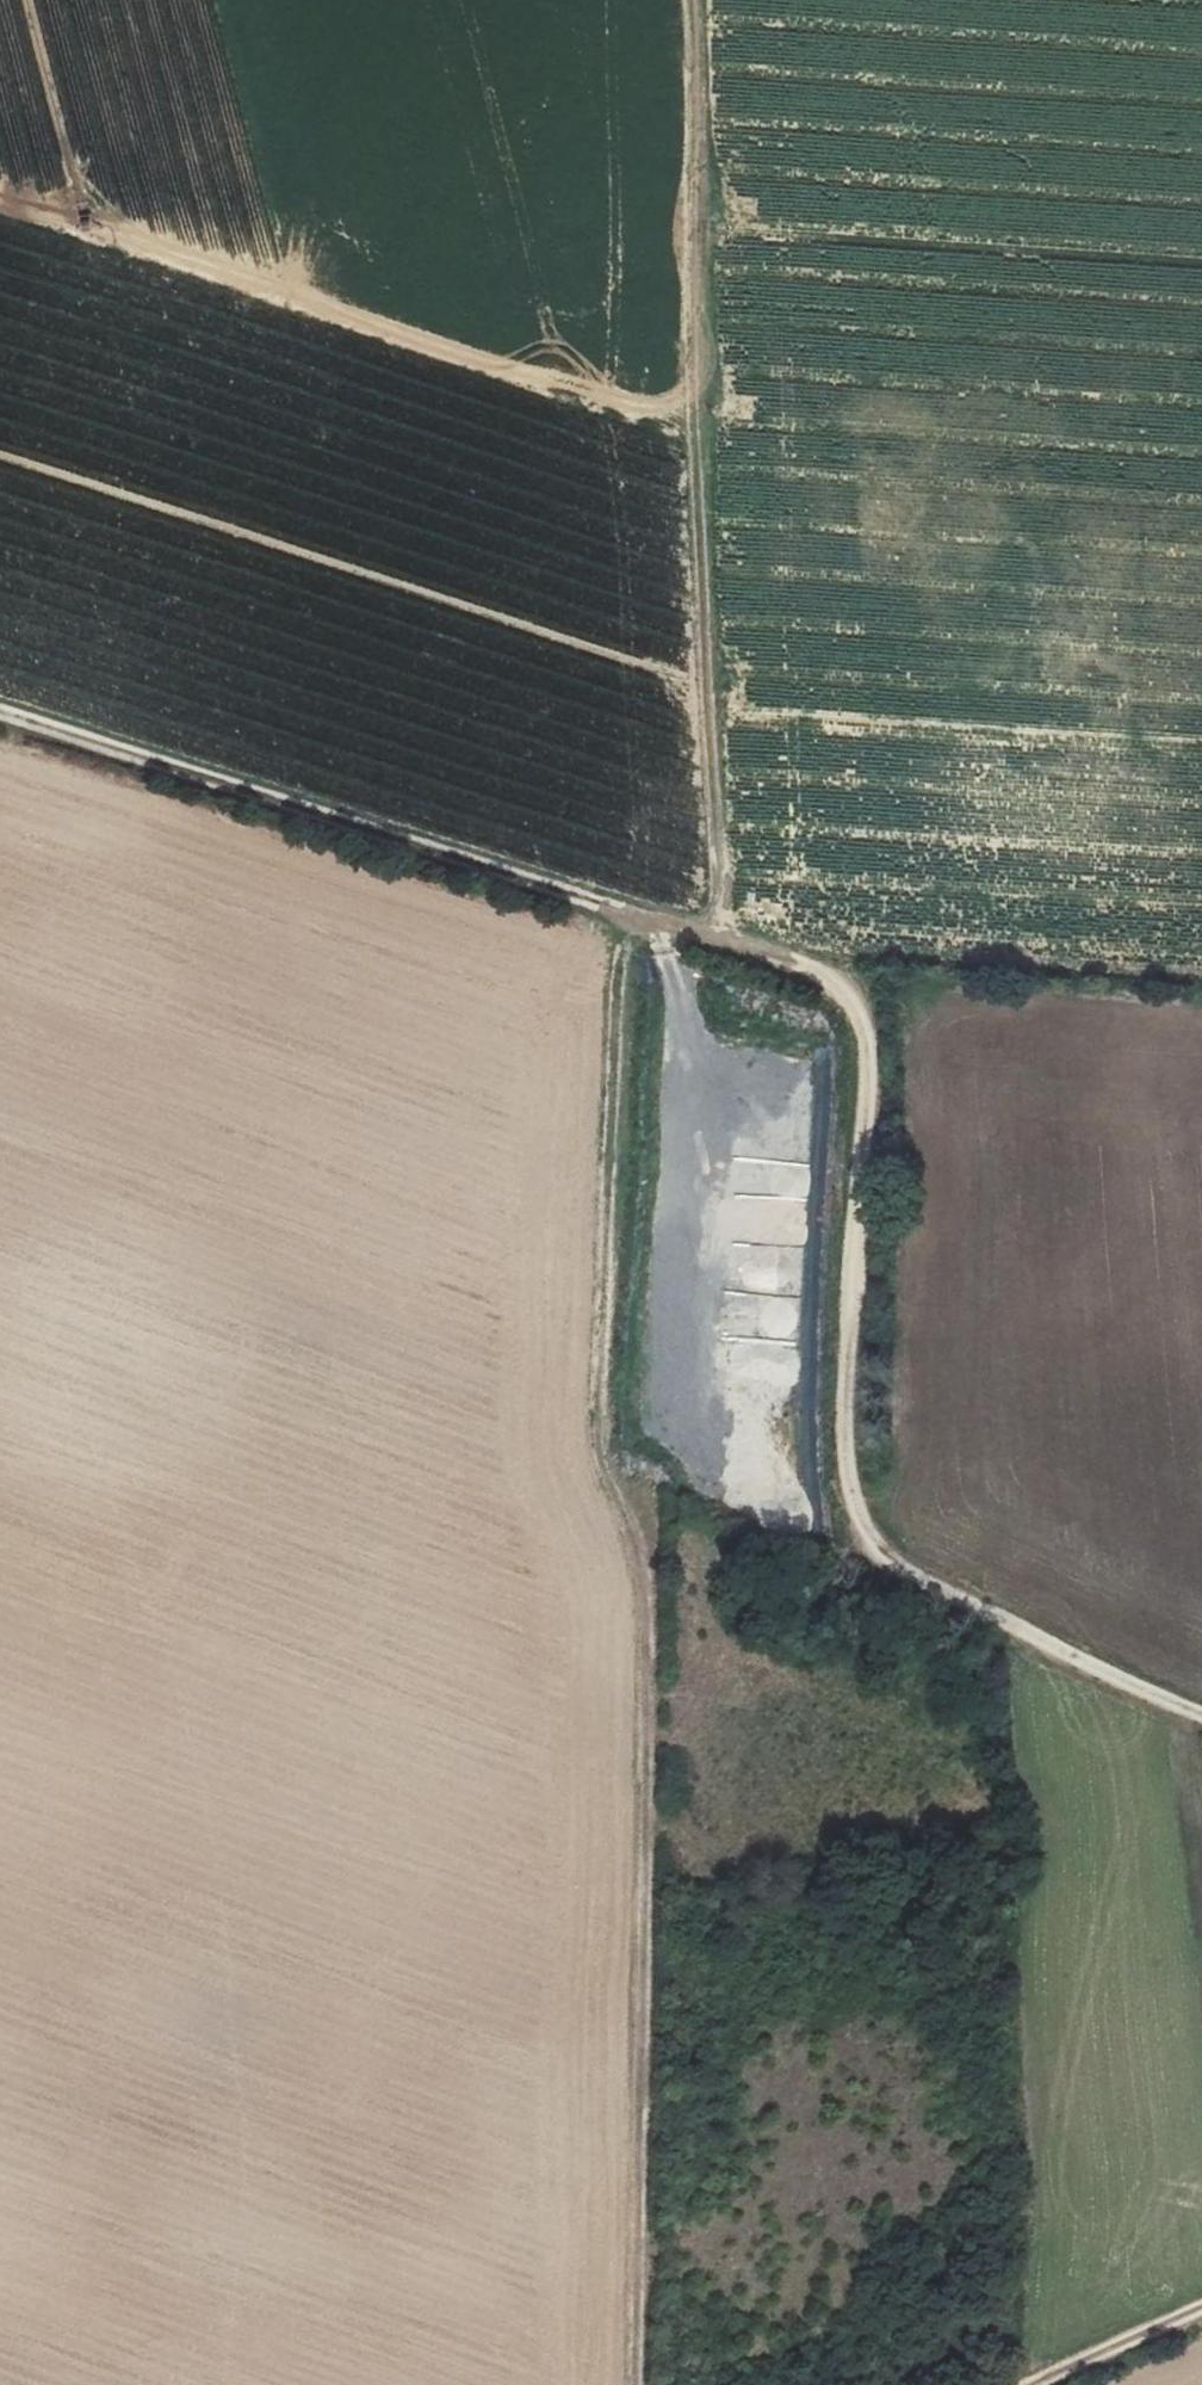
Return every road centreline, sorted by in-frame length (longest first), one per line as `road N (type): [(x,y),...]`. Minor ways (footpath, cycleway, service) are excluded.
road 1 (track): [(1201,1714),(1114,1678),(909,1570),(845,1502),(865,1104),(861,1030),(816,978),(0,717)]
road 2 (track): [(1201,2305),(1031,2384)]

